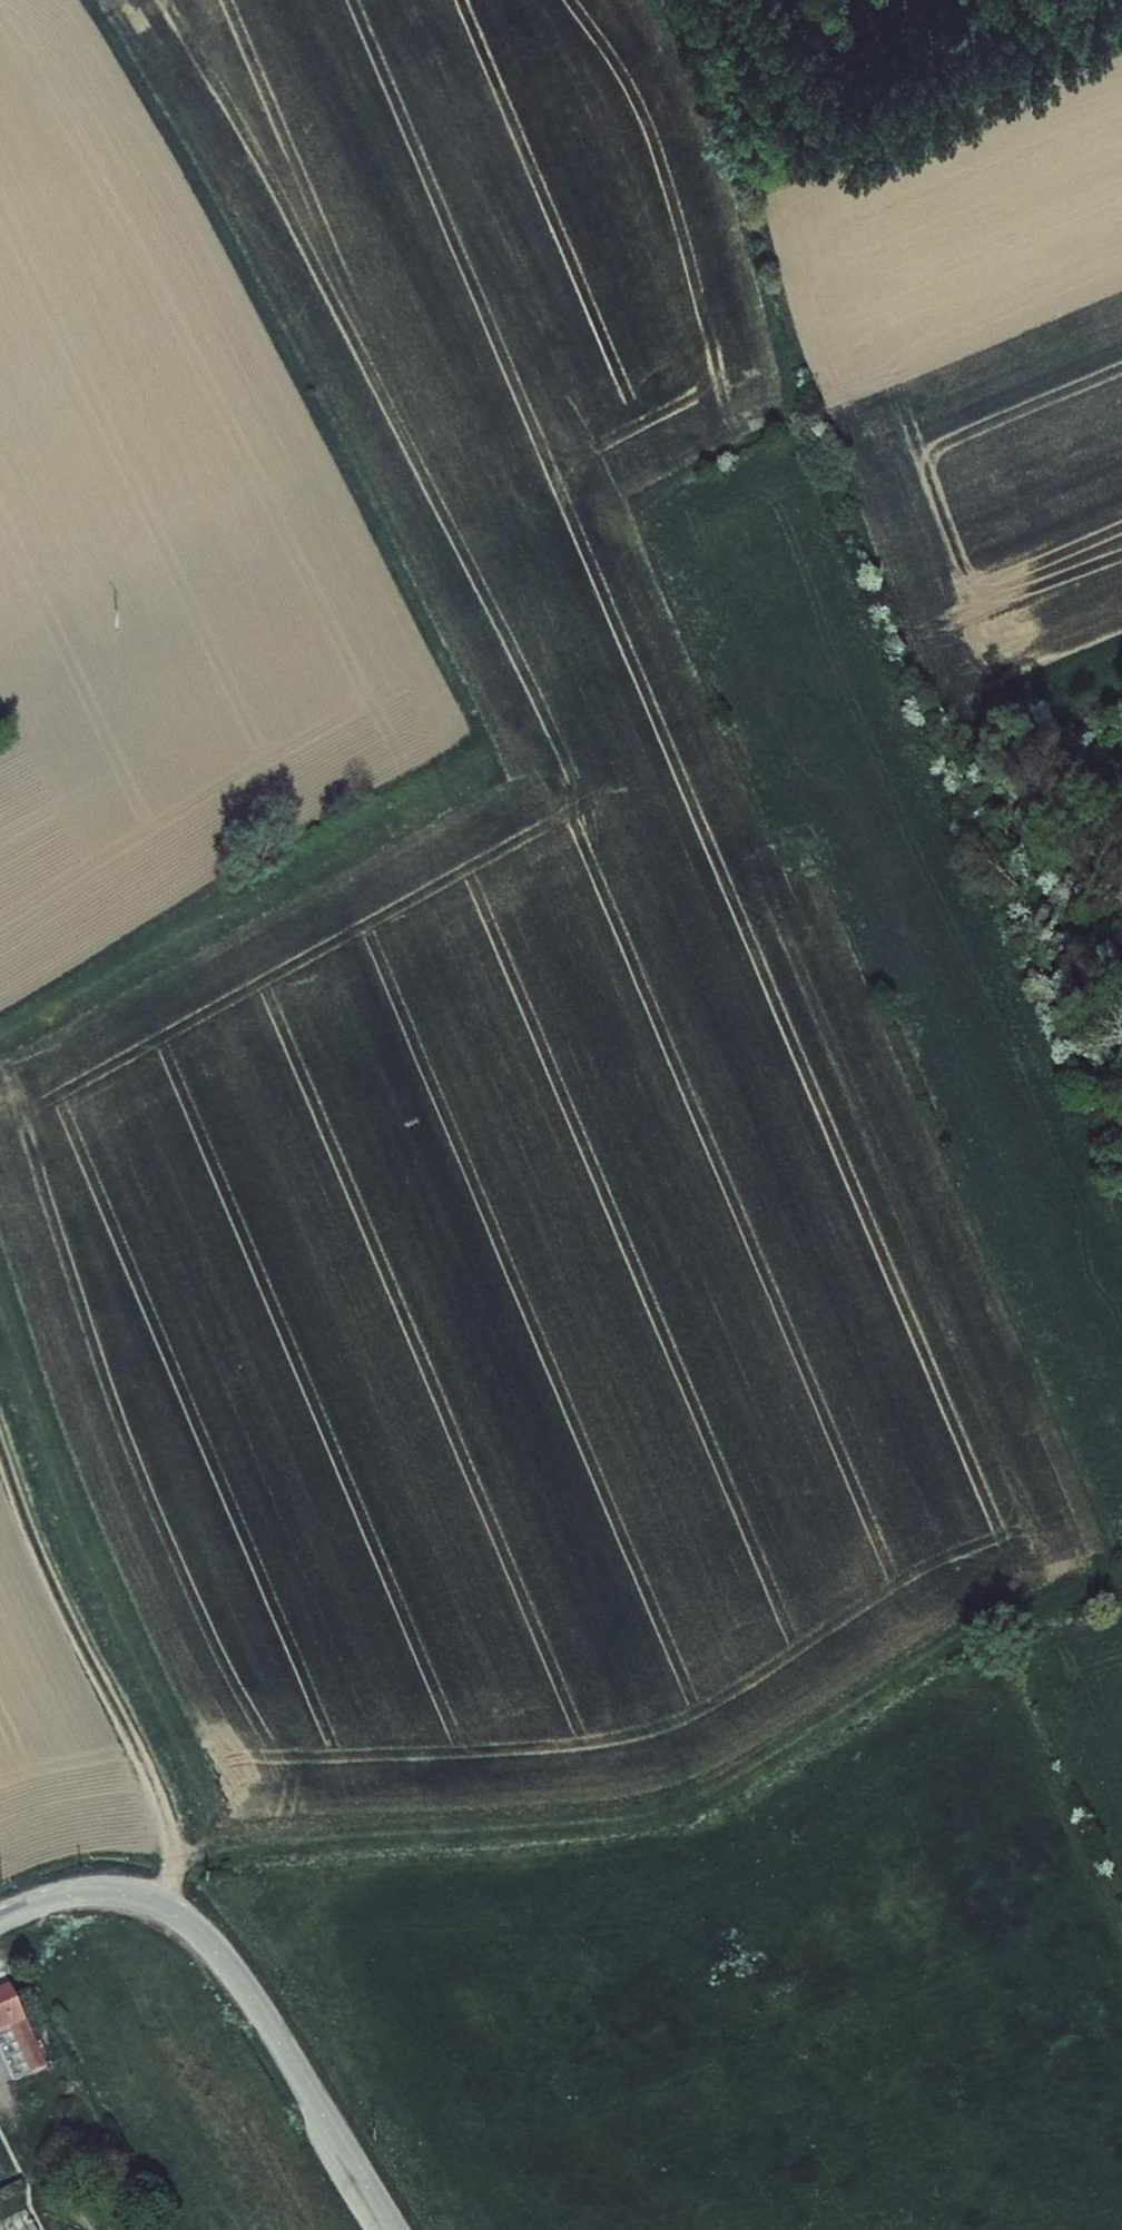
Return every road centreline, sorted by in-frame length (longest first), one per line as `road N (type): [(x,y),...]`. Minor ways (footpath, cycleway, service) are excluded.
road 1 (tertiary): [(394,2229),(246,1990),(176,1912),(106,1892),(0,1920)]
road 2 (track): [(160,1903),(171,1881),(166,1828),(132,1735),(37,1540),(0,1438)]

